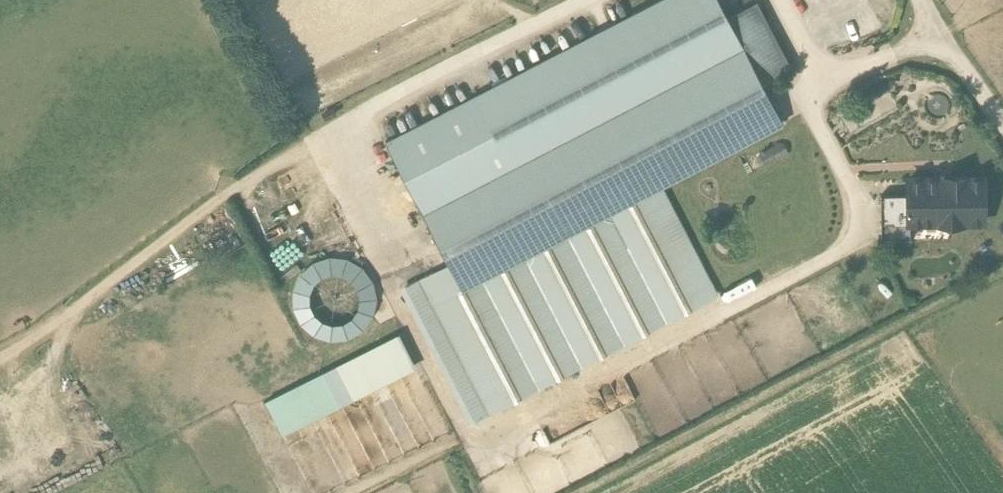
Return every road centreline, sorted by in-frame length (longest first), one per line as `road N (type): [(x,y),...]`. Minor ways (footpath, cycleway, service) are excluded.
road 1 (track): [(1002,278),(594,492)]

